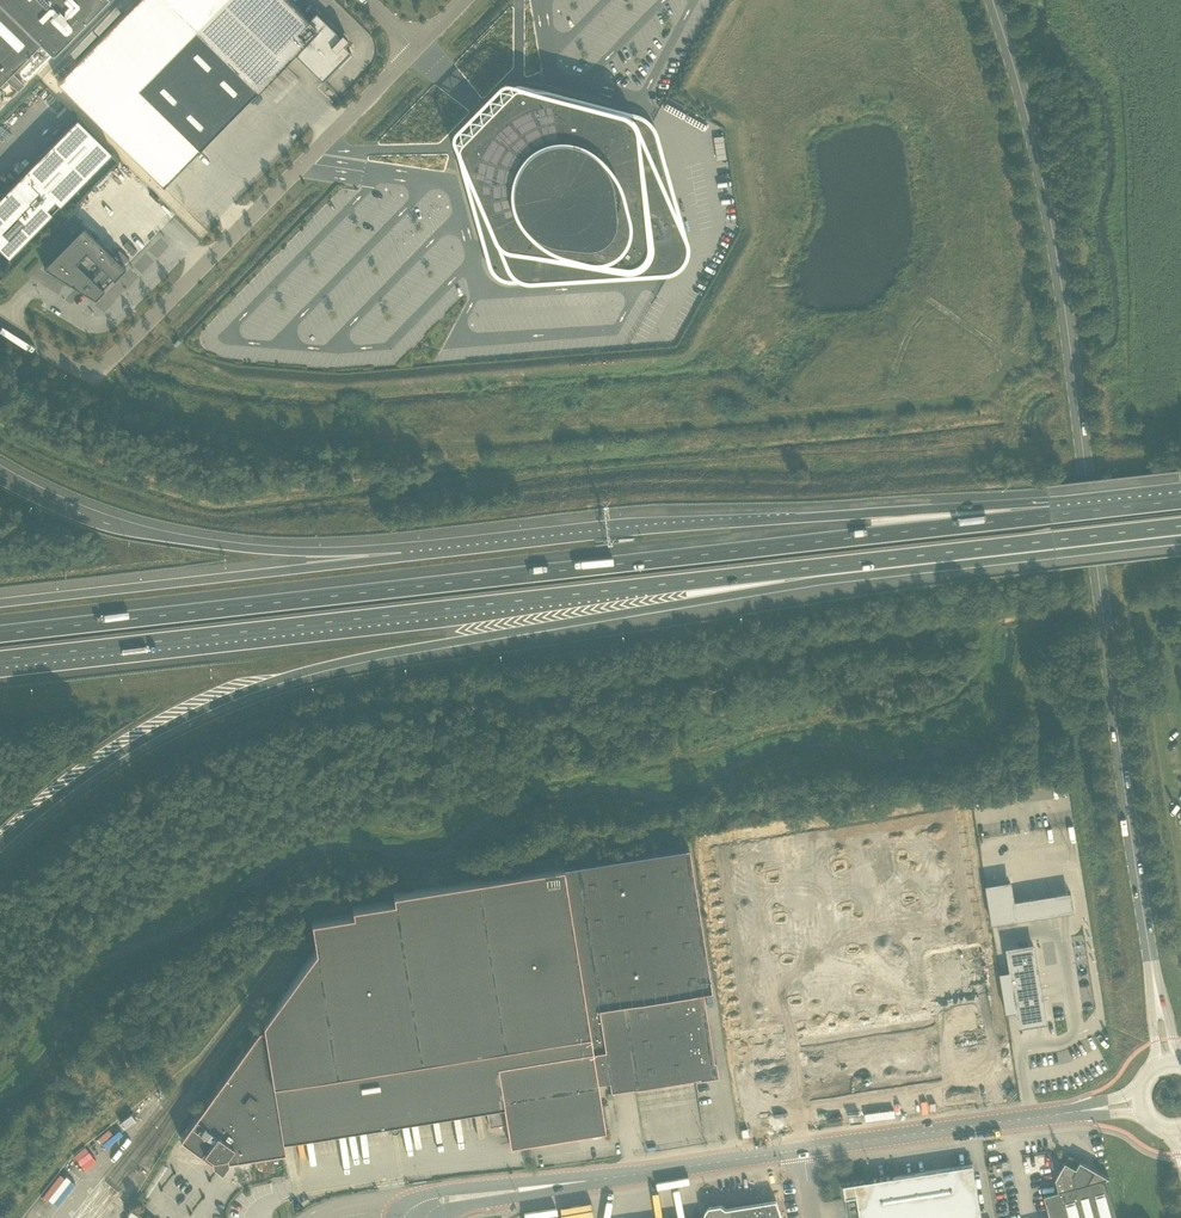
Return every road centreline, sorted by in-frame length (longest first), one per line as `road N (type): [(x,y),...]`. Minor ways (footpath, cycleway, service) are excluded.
road 1 (motorway): [(0,847),(134,745),(194,713),(330,665),(807,582),(1180,539)]
road 2 (track): [(0,1046),(68,973),(133,921),(203,878),(287,843),(930,703),(974,679),(990,621),(1102,604)]
road 3 (motorway): [(0,662),(1180,526)]
road 4 (secondary): [(1168,1059),(1058,258),(990,0)]
road 5 (motorway): [(1049,511),(0,633)]
road 6 (track): [(84,370),(126,397),(204,420),(494,445),(987,400),(998,376),(1024,360),(1073,355)]
road 7 (motorway): [(1049,511),(629,531),(403,555)]
road 8 (unclassified): [(415,47),(106,361),(84,370),(0,325)]
road 9 (motorway): [(403,555),(150,532),(0,475)]
road 10 (motorway): [(403,555),(0,600)]
road 11 (tertiary): [(802,1149),(1138,1103)]
road 12 (tertiary): [(627,1174),(439,1191),(414,1199),(397,1217)]
road 13 (tertiary): [(441,1217),(470,1204),(627,1174)]
road 14 (tertiary): [(627,1174),(802,1149)]
road 15 (motorway): [(1180,498),(1049,511)]
road 16 (track): [(913,290),(1013,366)]

